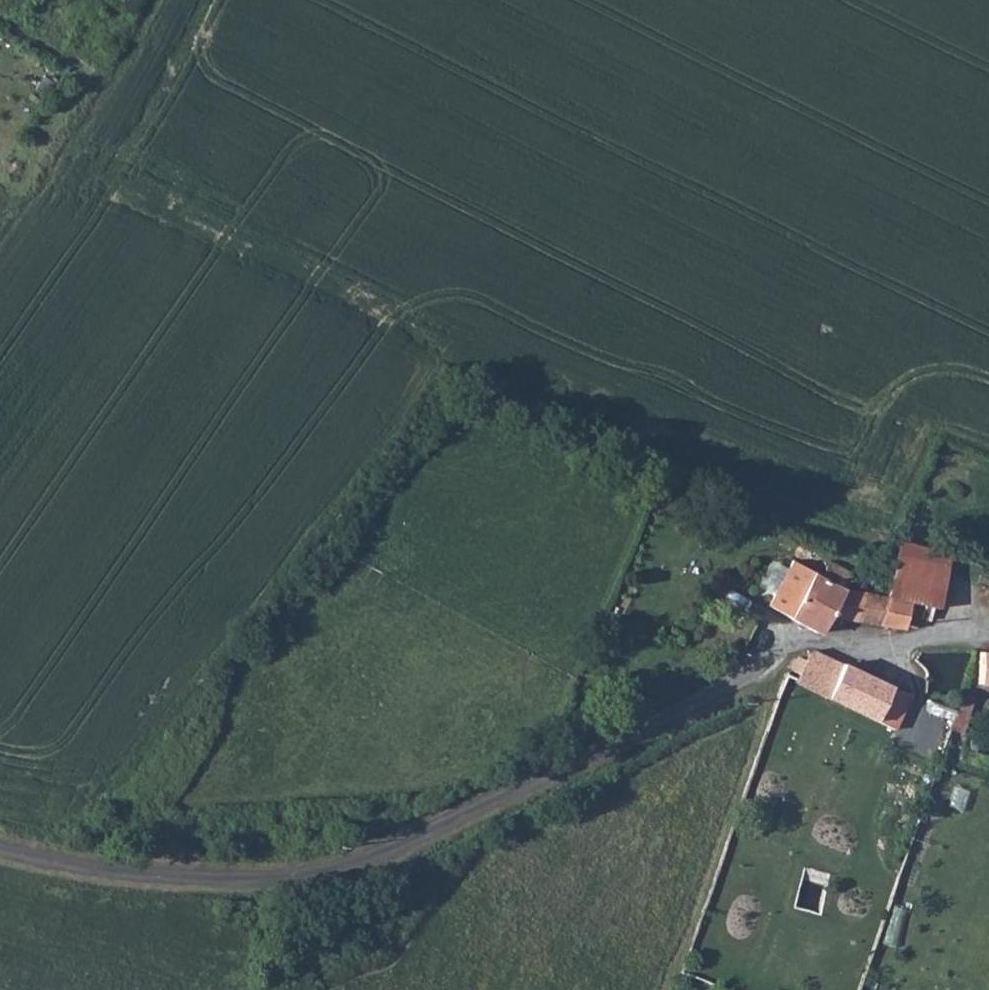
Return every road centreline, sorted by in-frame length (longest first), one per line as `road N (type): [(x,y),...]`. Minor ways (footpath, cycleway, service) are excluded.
road 1 (unclassified): [(0,848),(143,874),(318,873),(433,830),(795,642),(988,634)]

